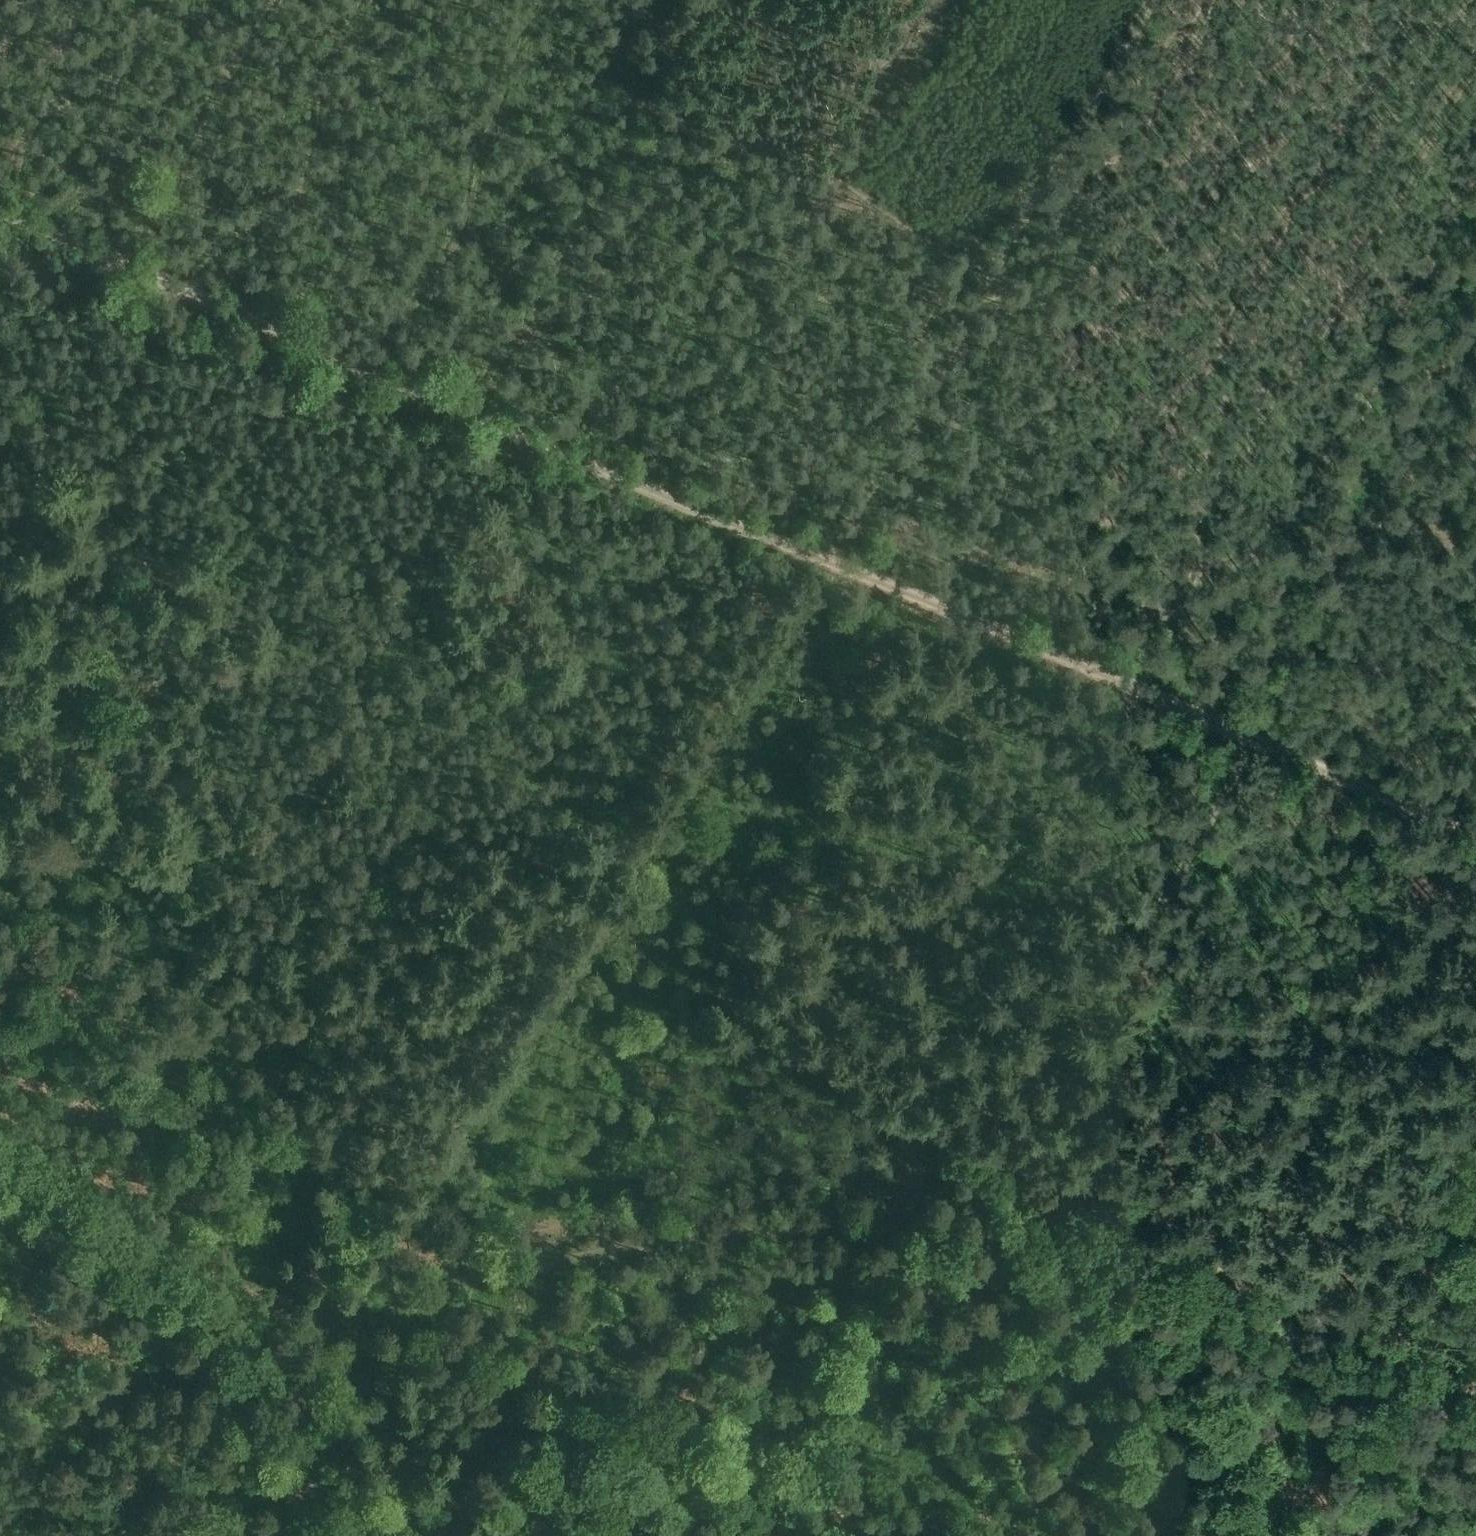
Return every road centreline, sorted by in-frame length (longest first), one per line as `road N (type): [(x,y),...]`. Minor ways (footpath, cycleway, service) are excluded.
road 1 (track): [(1475,828),(0,199)]
road 2 (track): [(1475,1396),(1408,1348),(1347,1328),(990,1243),(791,1228),(420,1292),(335,1330),(312,1375),(353,1458),(348,1535)]
road 3 (track): [(312,1375),(0,1152)]

